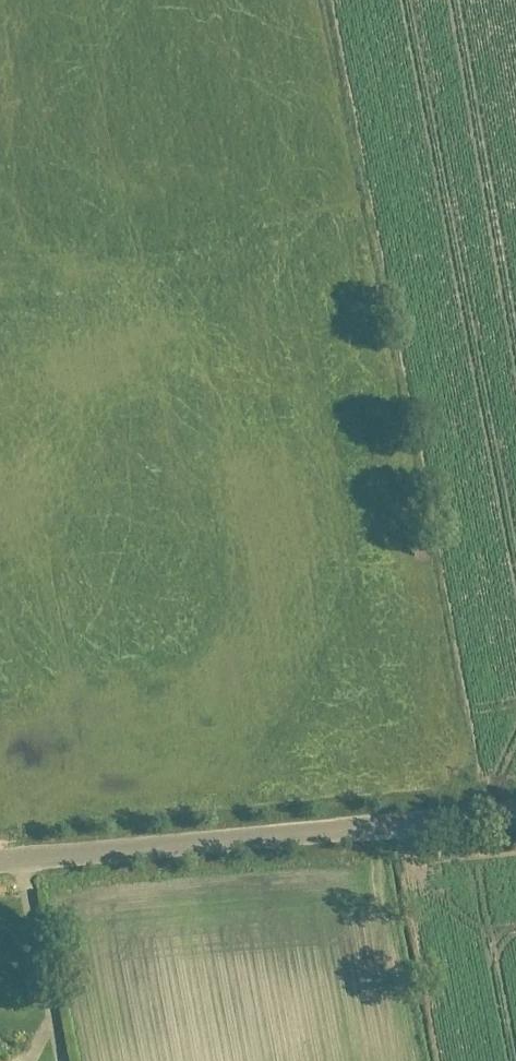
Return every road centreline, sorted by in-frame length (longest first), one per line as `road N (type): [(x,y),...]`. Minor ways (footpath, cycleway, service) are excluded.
road 1 (unclassified): [(0,864),(515,814)]

